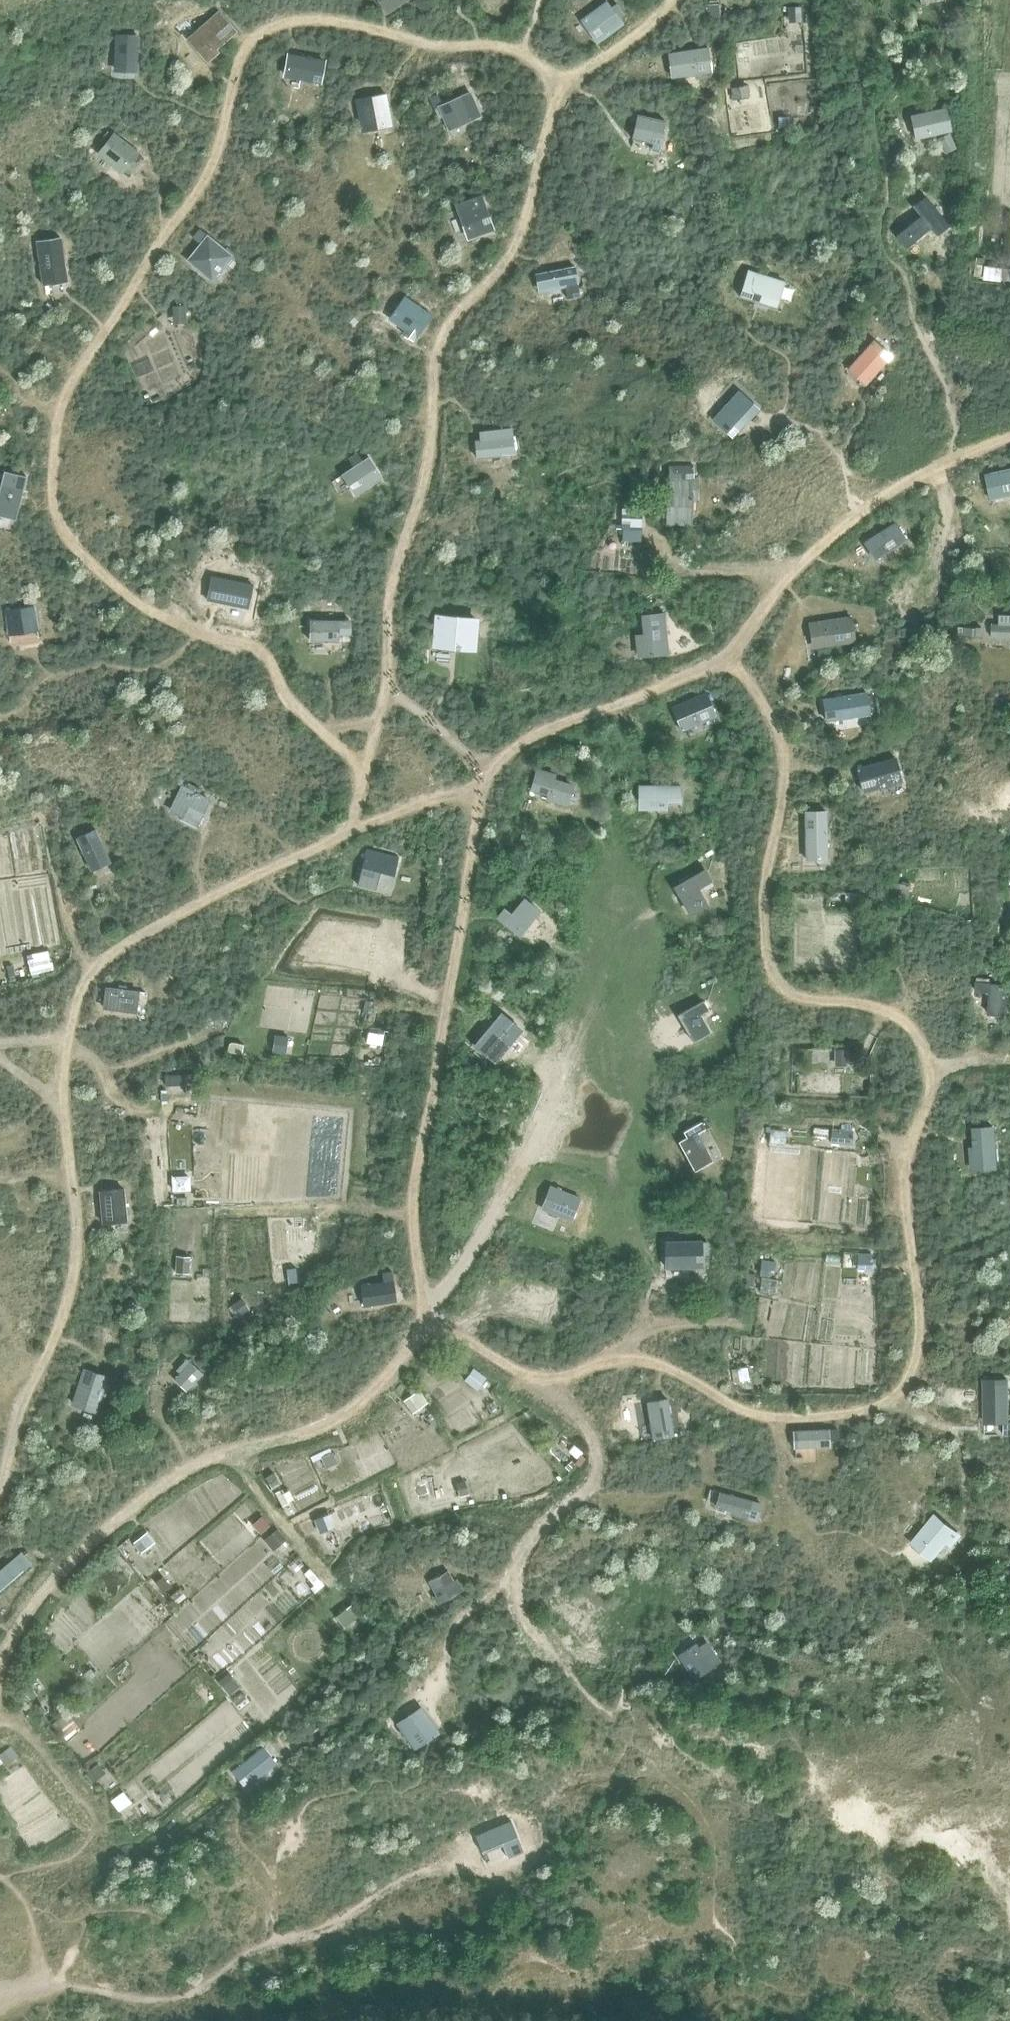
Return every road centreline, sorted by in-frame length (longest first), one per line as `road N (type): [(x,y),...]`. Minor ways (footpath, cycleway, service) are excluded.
road 1 (track): [(486,778),(410,1200),(427,1322),(358,1413),(296,1440),(226,1456),(145,1499),(28,1615),(0,1673)]

